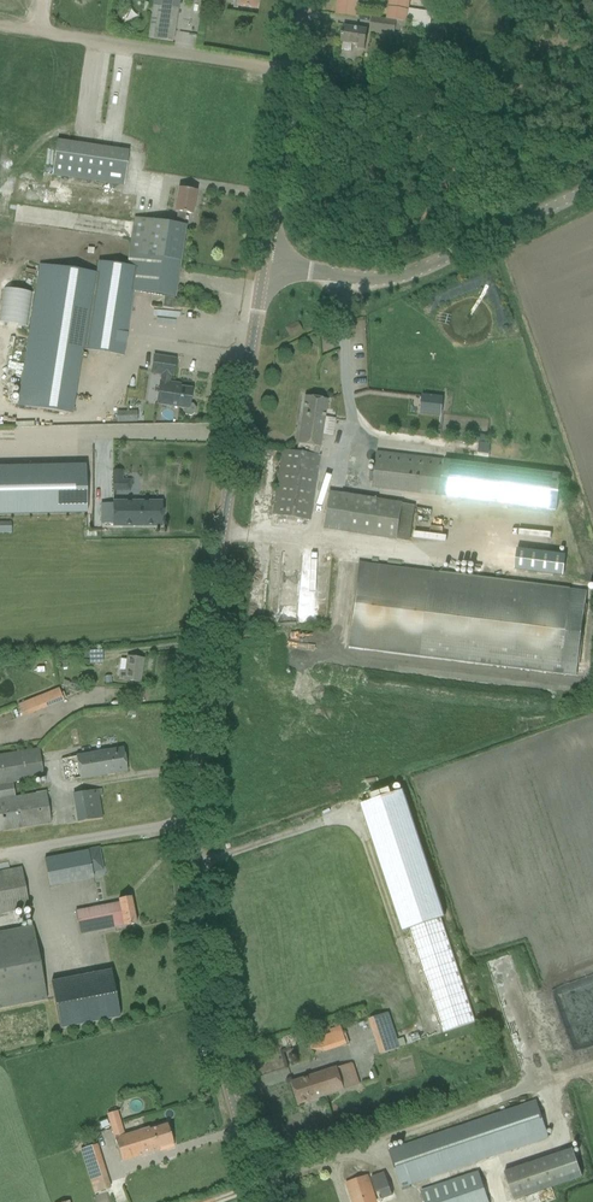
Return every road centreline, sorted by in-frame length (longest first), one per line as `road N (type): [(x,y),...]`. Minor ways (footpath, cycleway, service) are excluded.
road 1 (tertiary): [(264,1201),(215,1028),(193,834),(208,638),(265,267)]
road 2 (track): [(592,1068),(220,1201)]
road 3 (unclassified): [(265,267),(371,276),(418,269),(592,189)]
road 4 (track): [(295,71),(0,25)]
road 5 (tertiary): [(265,267),(306,0)]
road 6 (track): [(0,435),(239,434)]

